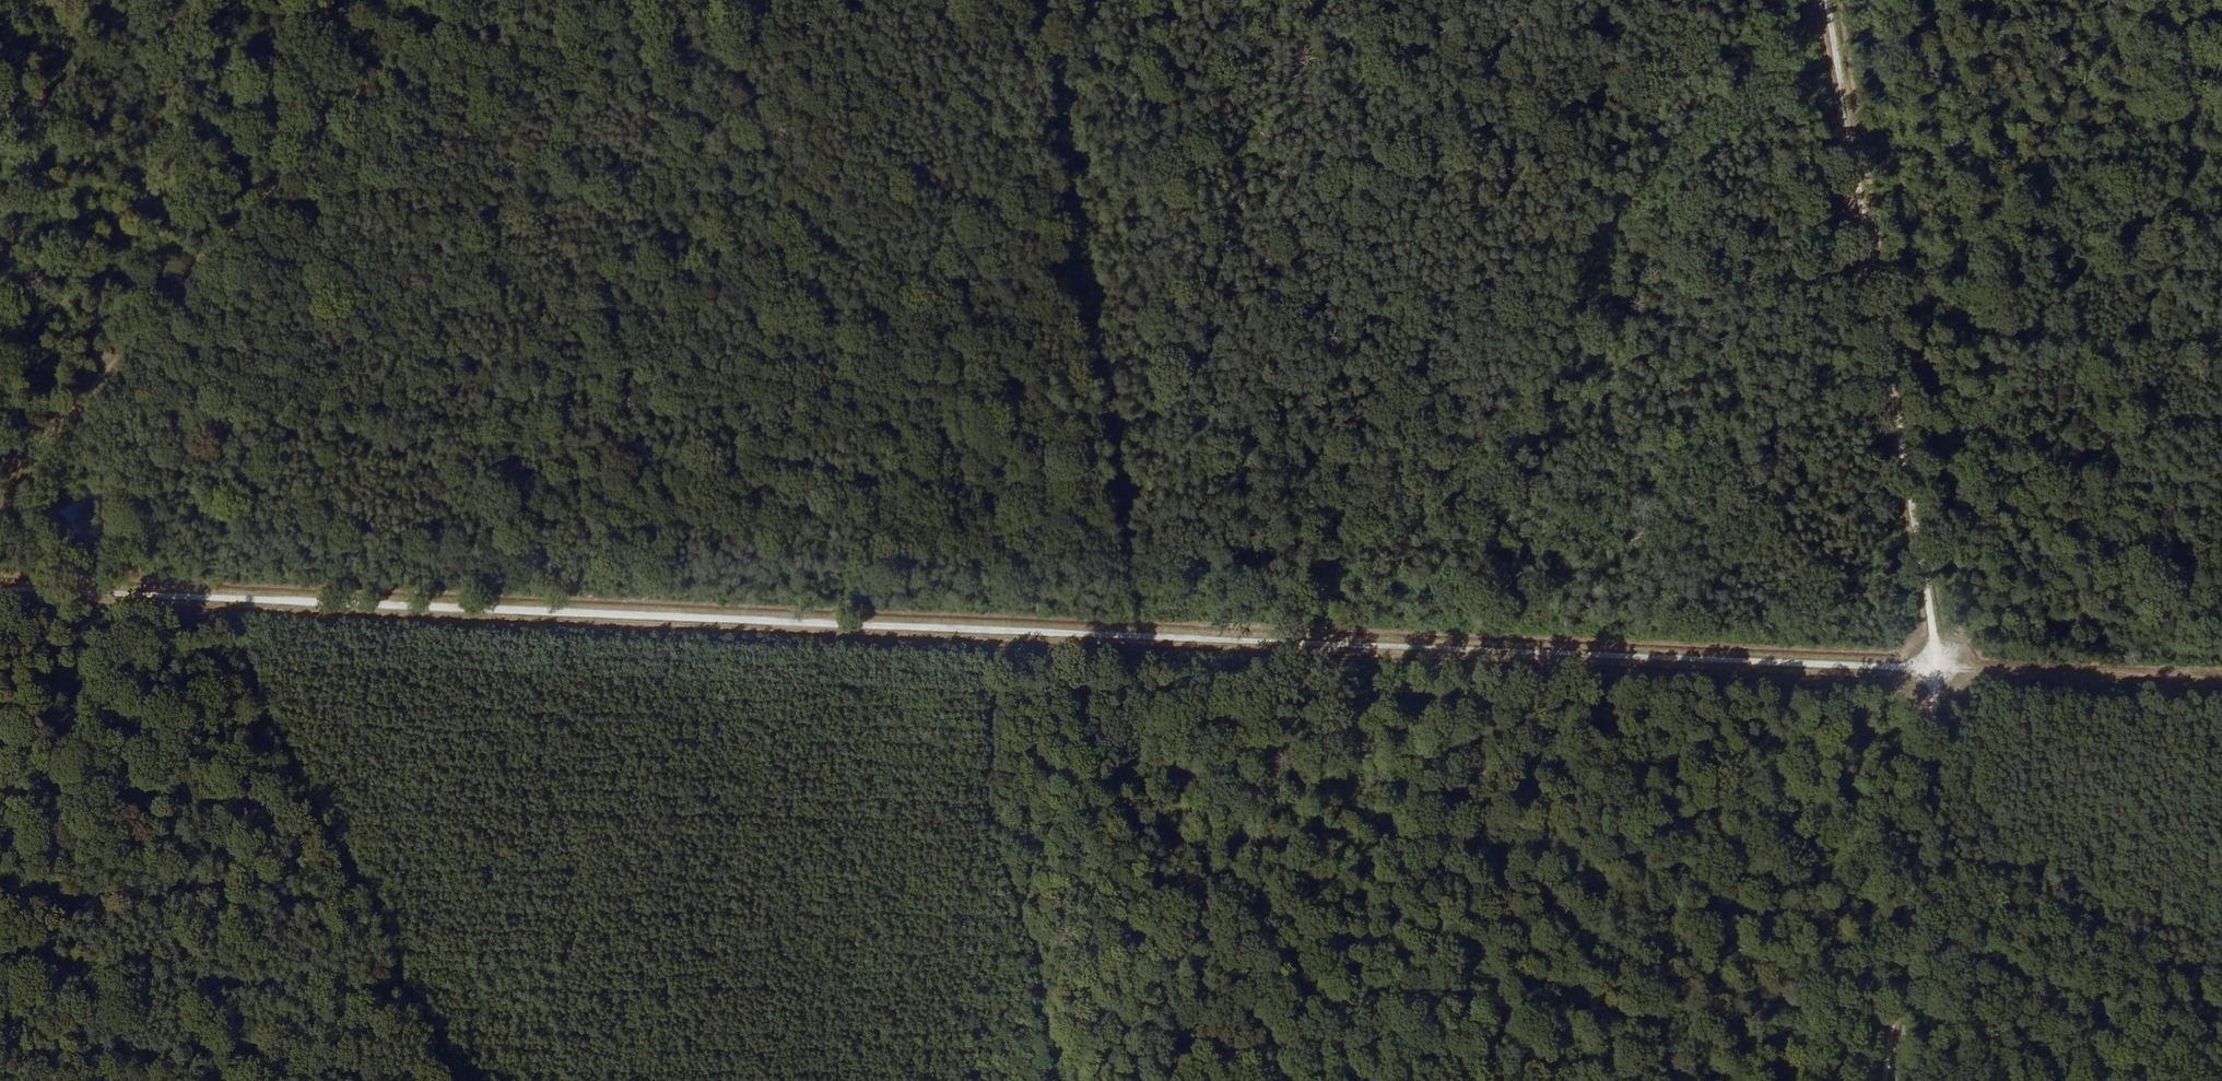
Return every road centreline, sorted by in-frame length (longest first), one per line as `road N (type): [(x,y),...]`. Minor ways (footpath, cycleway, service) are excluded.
road 1 (track): [(0,596),(1060,630),(2221,690)]
road 2 (track): [(1837,0),(1932,680),(1885,1080)]

